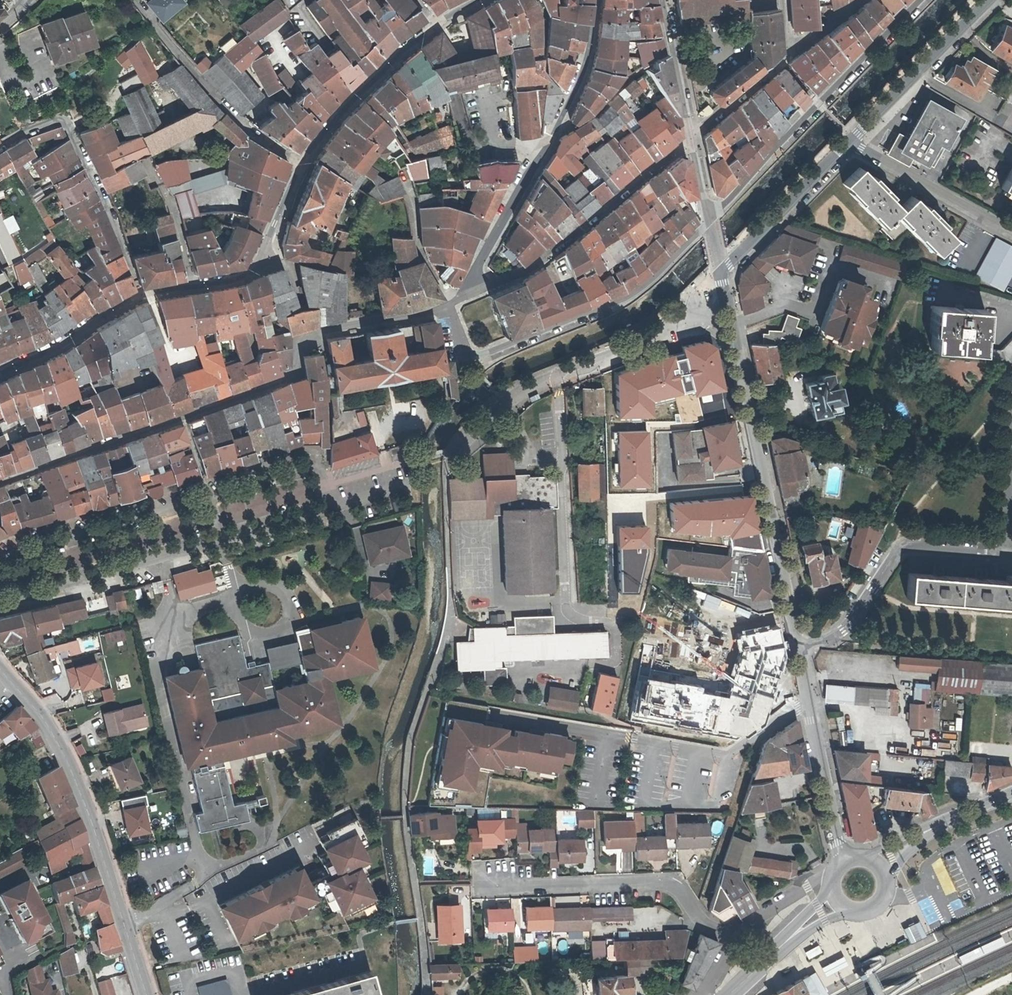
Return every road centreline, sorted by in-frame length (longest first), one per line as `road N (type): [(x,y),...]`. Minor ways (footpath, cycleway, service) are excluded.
road 1 (secondary): [(721,274),(795,644)]
road 2 (primary): [(0,667),(46,723),(83,805),(147,994)]
road 3 (residential): [(310,334),(297,350),(298,369),(0,481)]
road 4 (residential): [(450,304),(469,354),(480,358),(642,288),(710,219)]
road 5 (residential): [(475,292),(477,265),(587,63),(596,0)]
road 6 (residential): [(919,0),(710,219)]
road 7 (residential): [(475,292),(525,272),(571,239),(691,135)]
road 8 (residential): [(492,884),(663,879),(696,918),(735,930)]
road 9 (residential): [(0,145),(65,120),(139,296)]
road 10 (residential): [(795,644),(837,633),(900,551),(1011,558)]
road 11 (residential): [(301,162),(243,129),(136,1)]
road 12 (secondary): [(795,644),(841,859)]
road 13 (residential): [(691,135),(858,0)]
road 14 (secondary): [(994,0),(849,144)]
road 15 (residential): [(849,144),(1011,235)]
road 16 (secondary): [(849,144),(721,274)]
road 17 (tertiary): [(301,162),(259,263),(242,277),(193,286)]
road 18 (residential): [(450,304),(419,243),(401,178),(384,156)]
road 19 (tertiary): [(139,296),(0,375)]
road 20 (primary): [(879,864),(936,826),(1011,795)]
road 21 (tertiary): [(477,0),(434,24),(362,93)]
road 22 (residential): [(310,334),(450,304)]
road 23 (primary): [(729,994),(833,903)]
road 24 (tertiary): [(691,135),(662,0)]
road 25 (residential): [(148,161),(193,286)]

